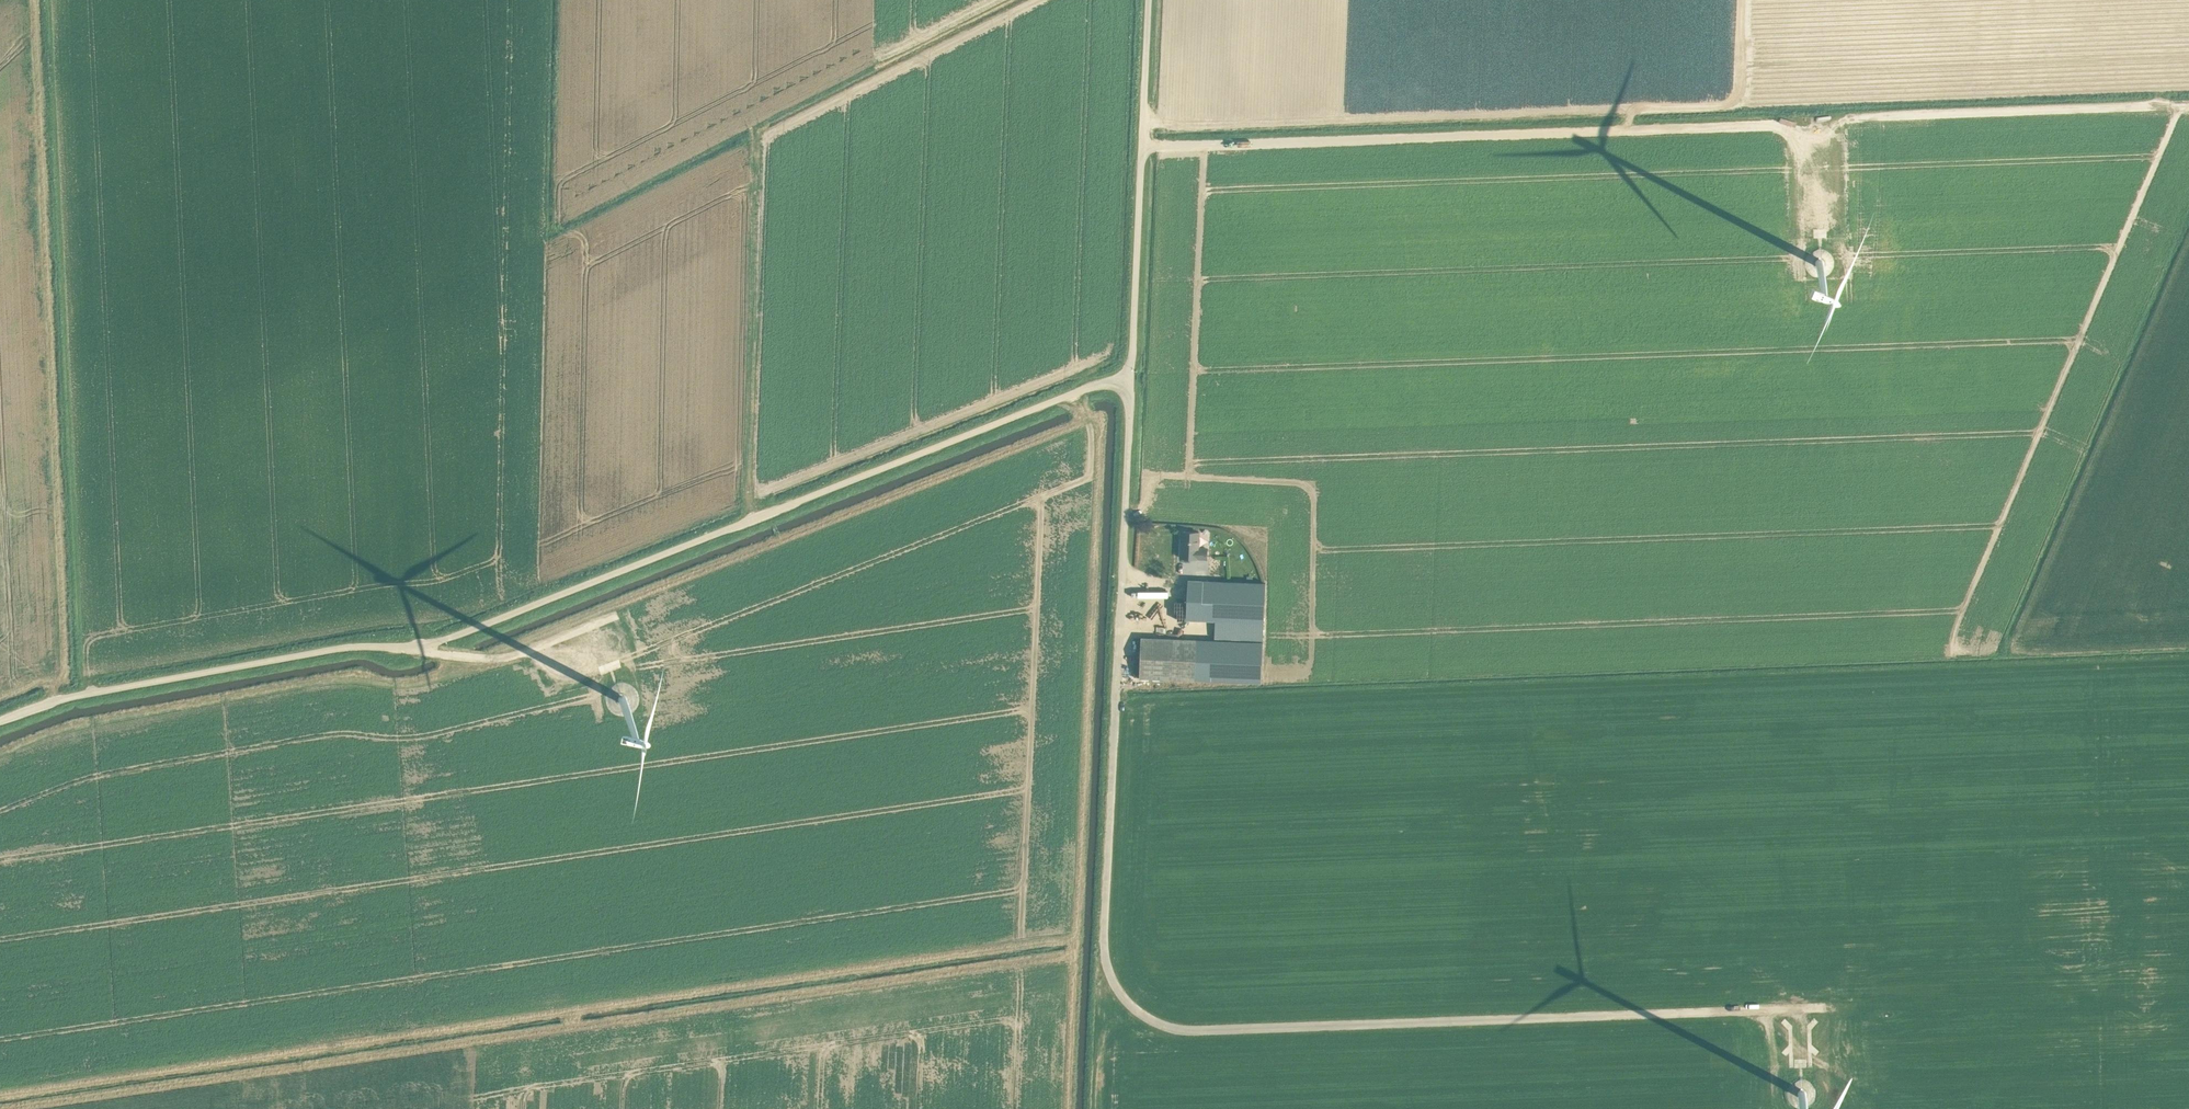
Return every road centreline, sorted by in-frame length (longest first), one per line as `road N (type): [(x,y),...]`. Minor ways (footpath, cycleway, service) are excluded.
road 1 (unclassified): [(0,724),(52,702),(355,649),(431,645),(1129,380)]
road 2 (track): [(748,523),(755,205),(741,134)]
road 3 (unclassified): [(1129,380),(1145,0)]
road 4 (unclassified): [(1113,695),(1129,380)]

